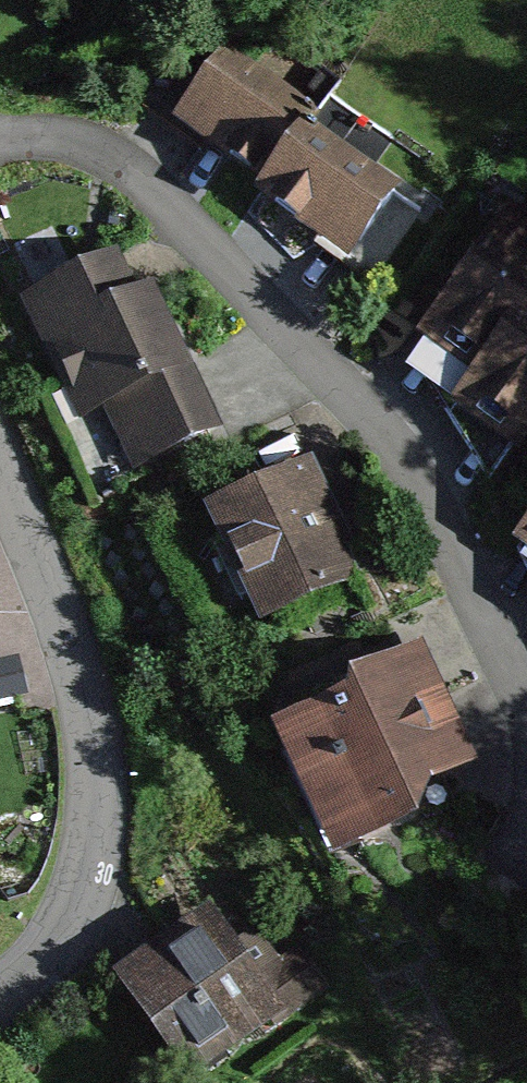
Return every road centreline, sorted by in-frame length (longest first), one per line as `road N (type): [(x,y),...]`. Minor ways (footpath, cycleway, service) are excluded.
road 1 (residential): [(526,727),(444,529),(386,444),(155,199),(81,153),(0,142)]
road 2 (residential): [(0,462),(73,648),(95,785),(82,903),(59,945),(0,999)]

